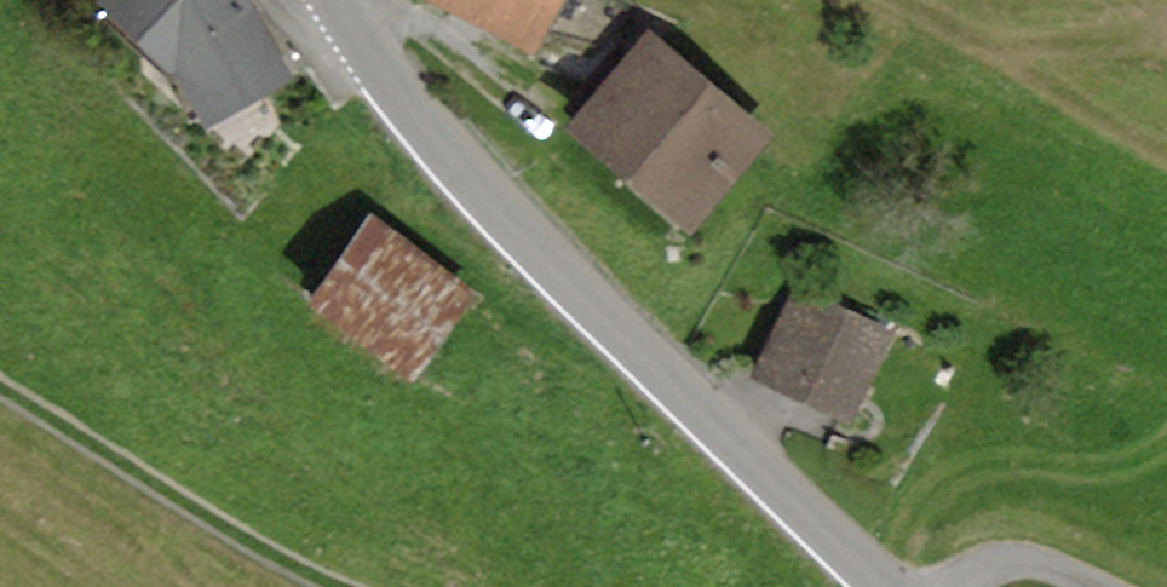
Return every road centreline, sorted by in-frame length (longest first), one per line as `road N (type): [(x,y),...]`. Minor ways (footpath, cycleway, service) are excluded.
road 1 (unclassified): [(888,586),(532,248),(326,0)]
road 2 (track): [(0,387),(259,547),(342,586)]
road 3 (track): [(961,586),(1017,559),(1109,586)]

